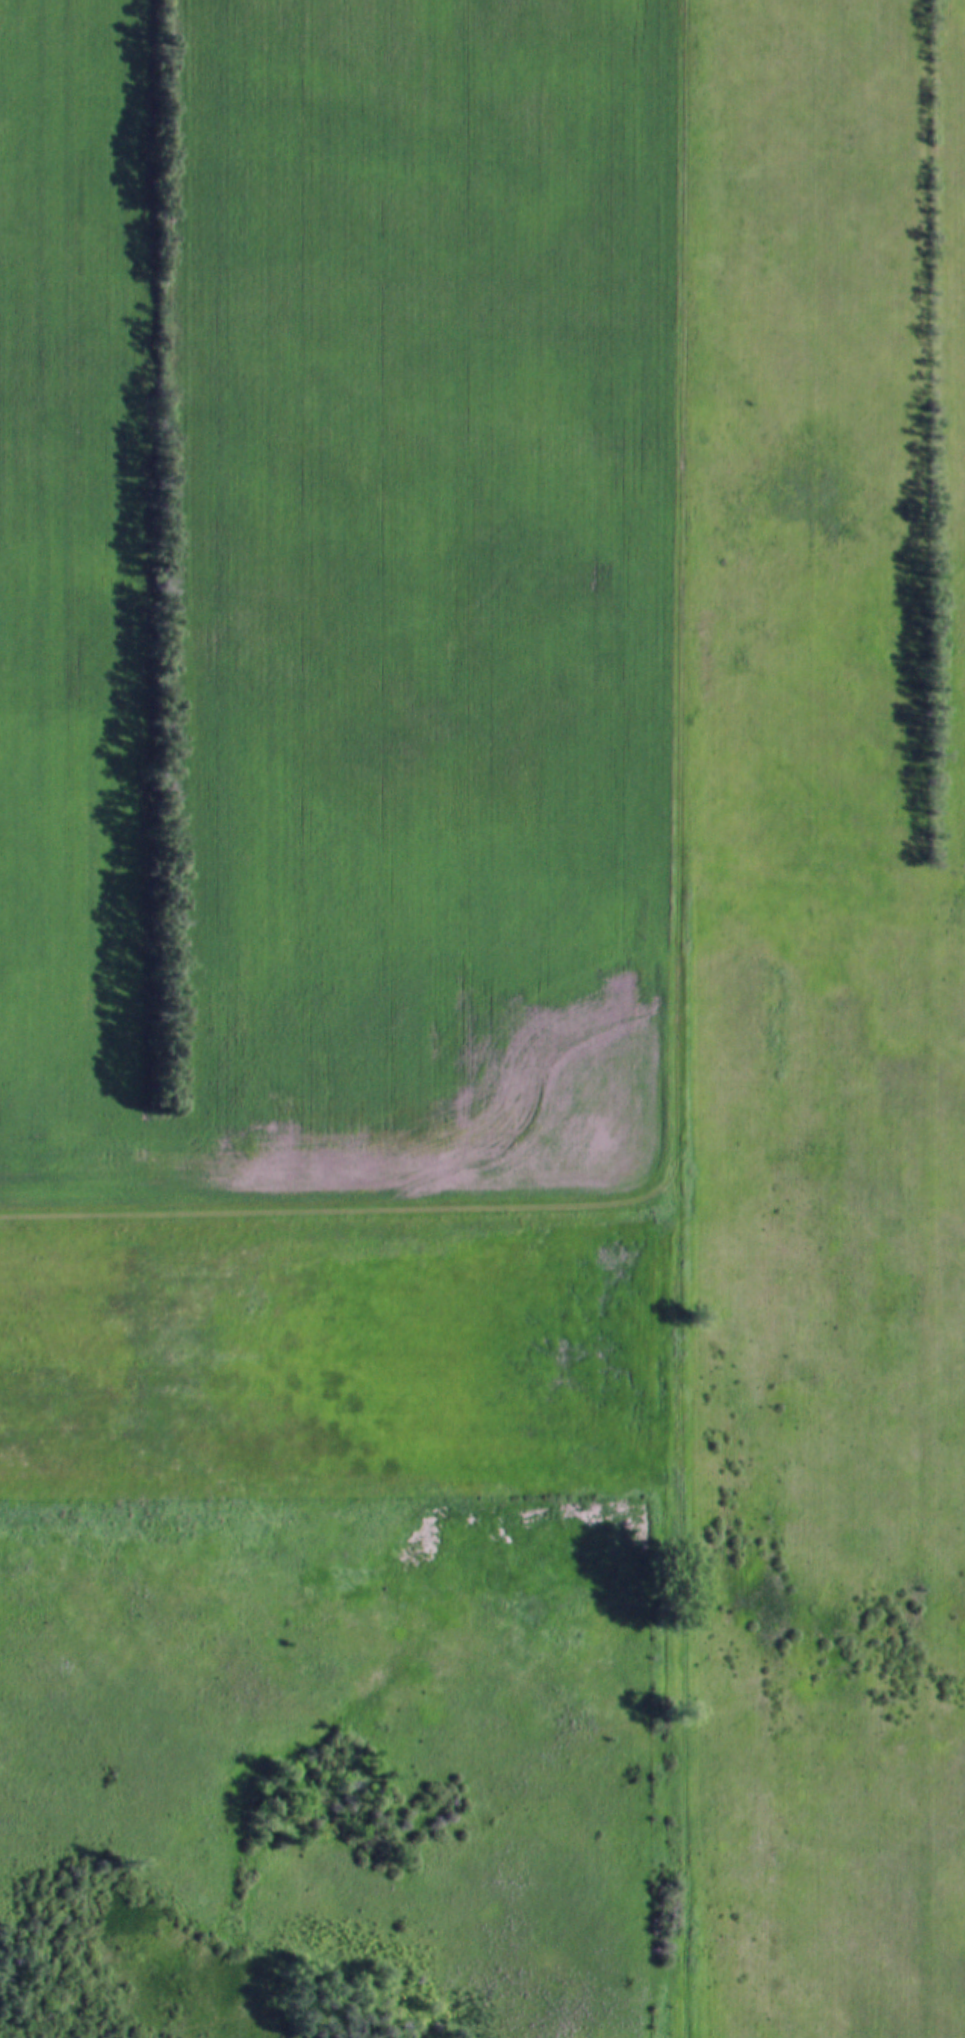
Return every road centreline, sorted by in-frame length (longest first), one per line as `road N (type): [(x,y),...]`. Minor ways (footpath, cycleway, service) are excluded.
road 1 (track): [(695,2037),(696,1542),(672,1086),(684,0)]

